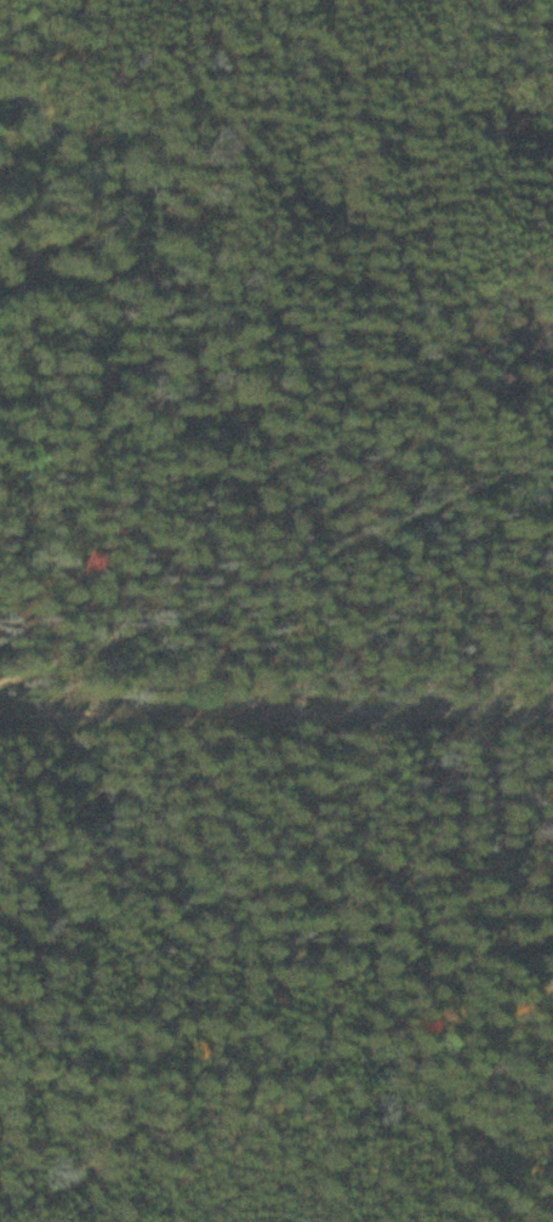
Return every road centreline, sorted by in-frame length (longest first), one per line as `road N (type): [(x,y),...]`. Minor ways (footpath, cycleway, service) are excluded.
road 1 (track): [(552,416),(218,539),(0,639)]
road 2 (track): [(0,697),(170,711),(552,710)]

